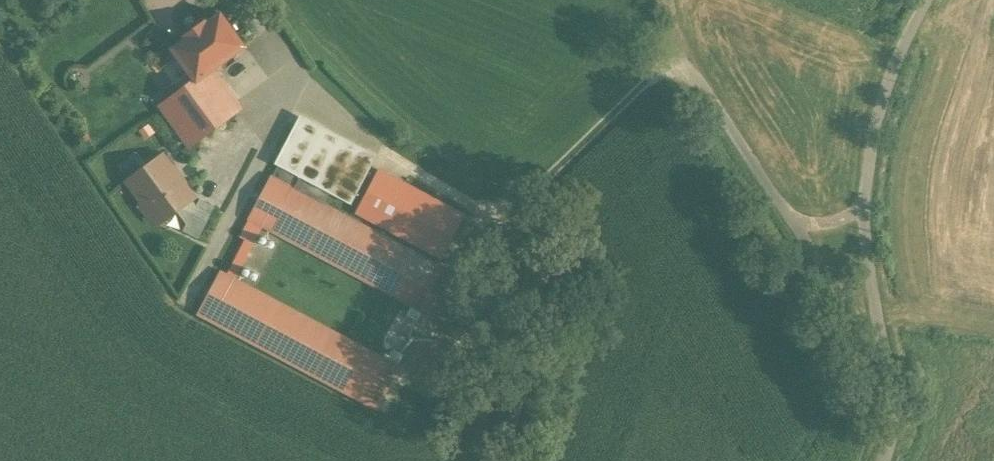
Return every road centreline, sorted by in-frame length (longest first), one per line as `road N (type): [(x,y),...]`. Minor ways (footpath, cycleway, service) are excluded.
road 1 (unclassified): [(926,0),(887,89),(866,214),(892,427),(883,460)]
road 2 (track): [(866,214),(808,232),(678,52),(669,0)]
road 3 (track): [(808,232),(888,397)]

